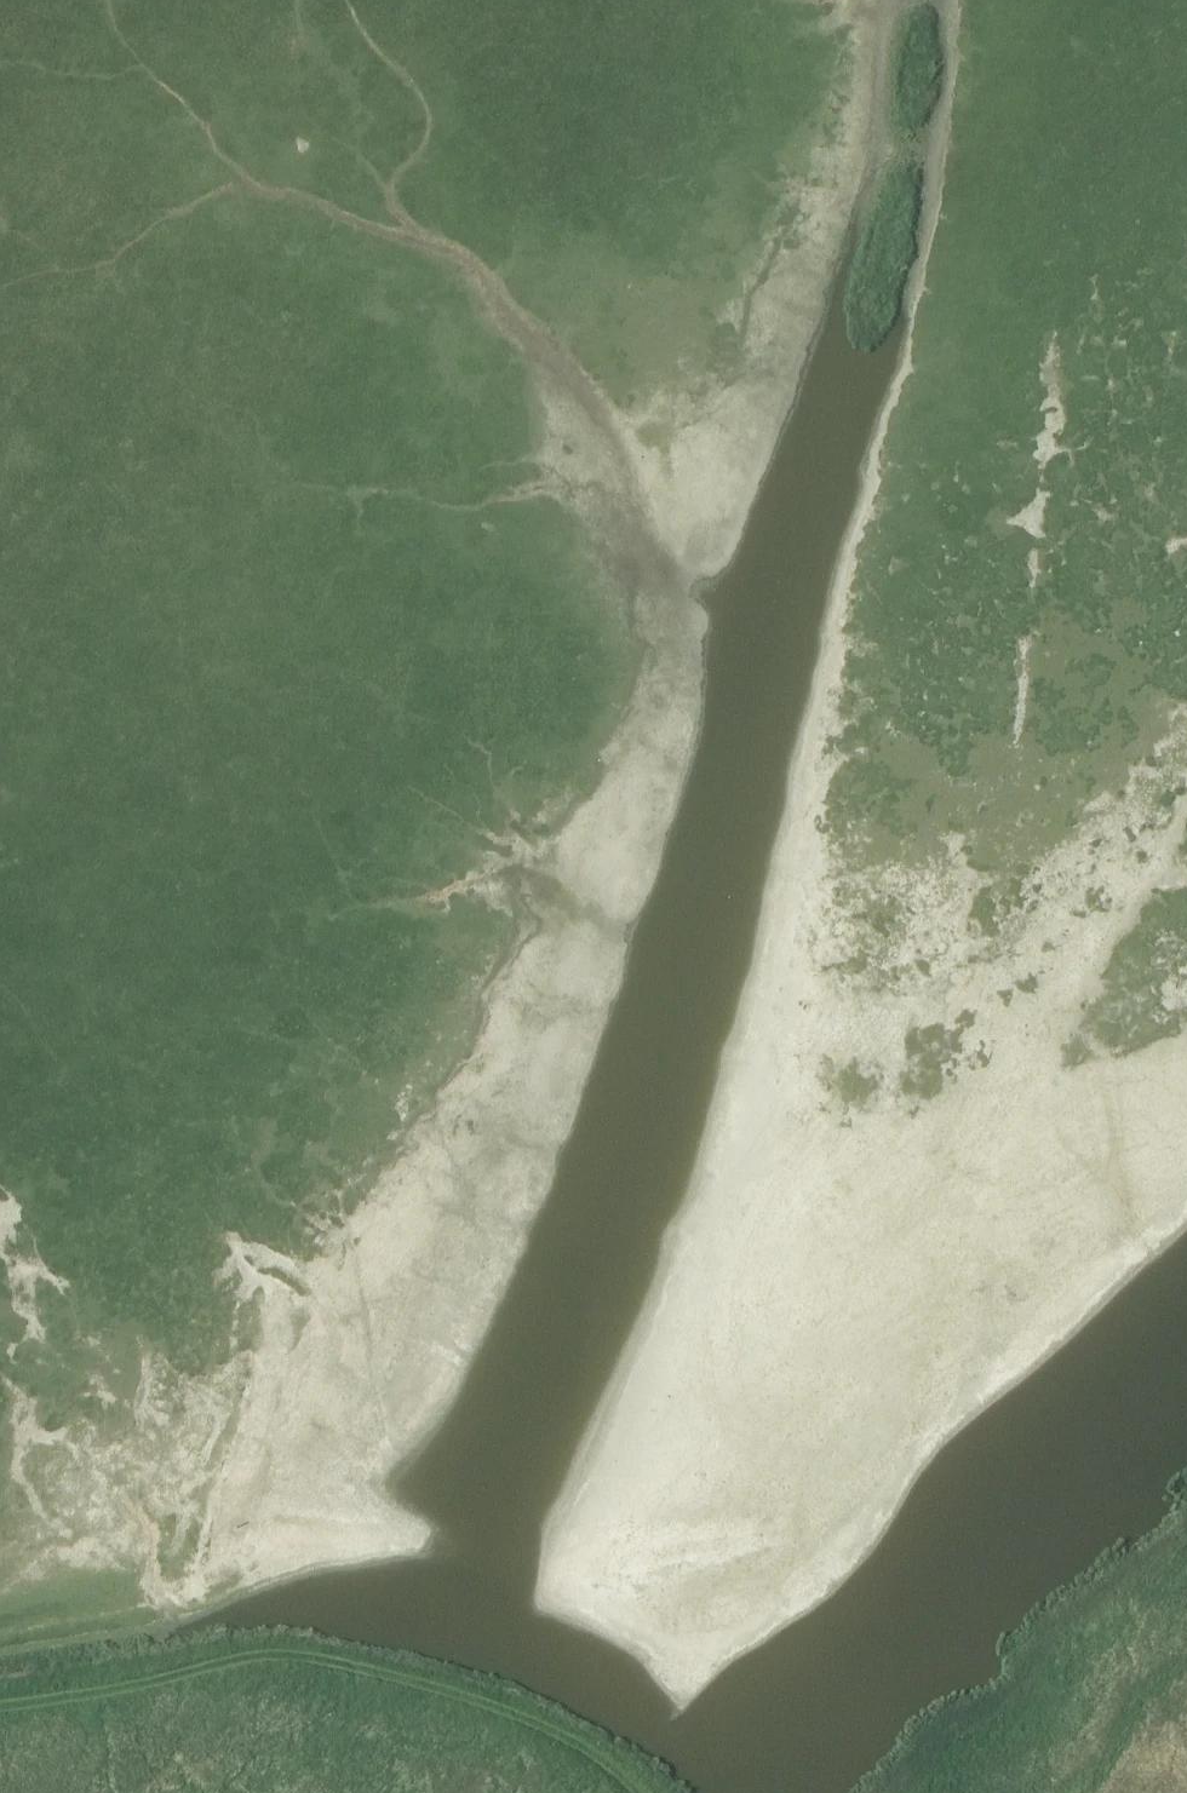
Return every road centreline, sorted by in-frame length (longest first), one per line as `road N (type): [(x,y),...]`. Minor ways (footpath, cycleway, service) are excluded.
road 1 (track): [(643,1792),(575,1734),(435,1685),(272,1651),(0,1701)]

